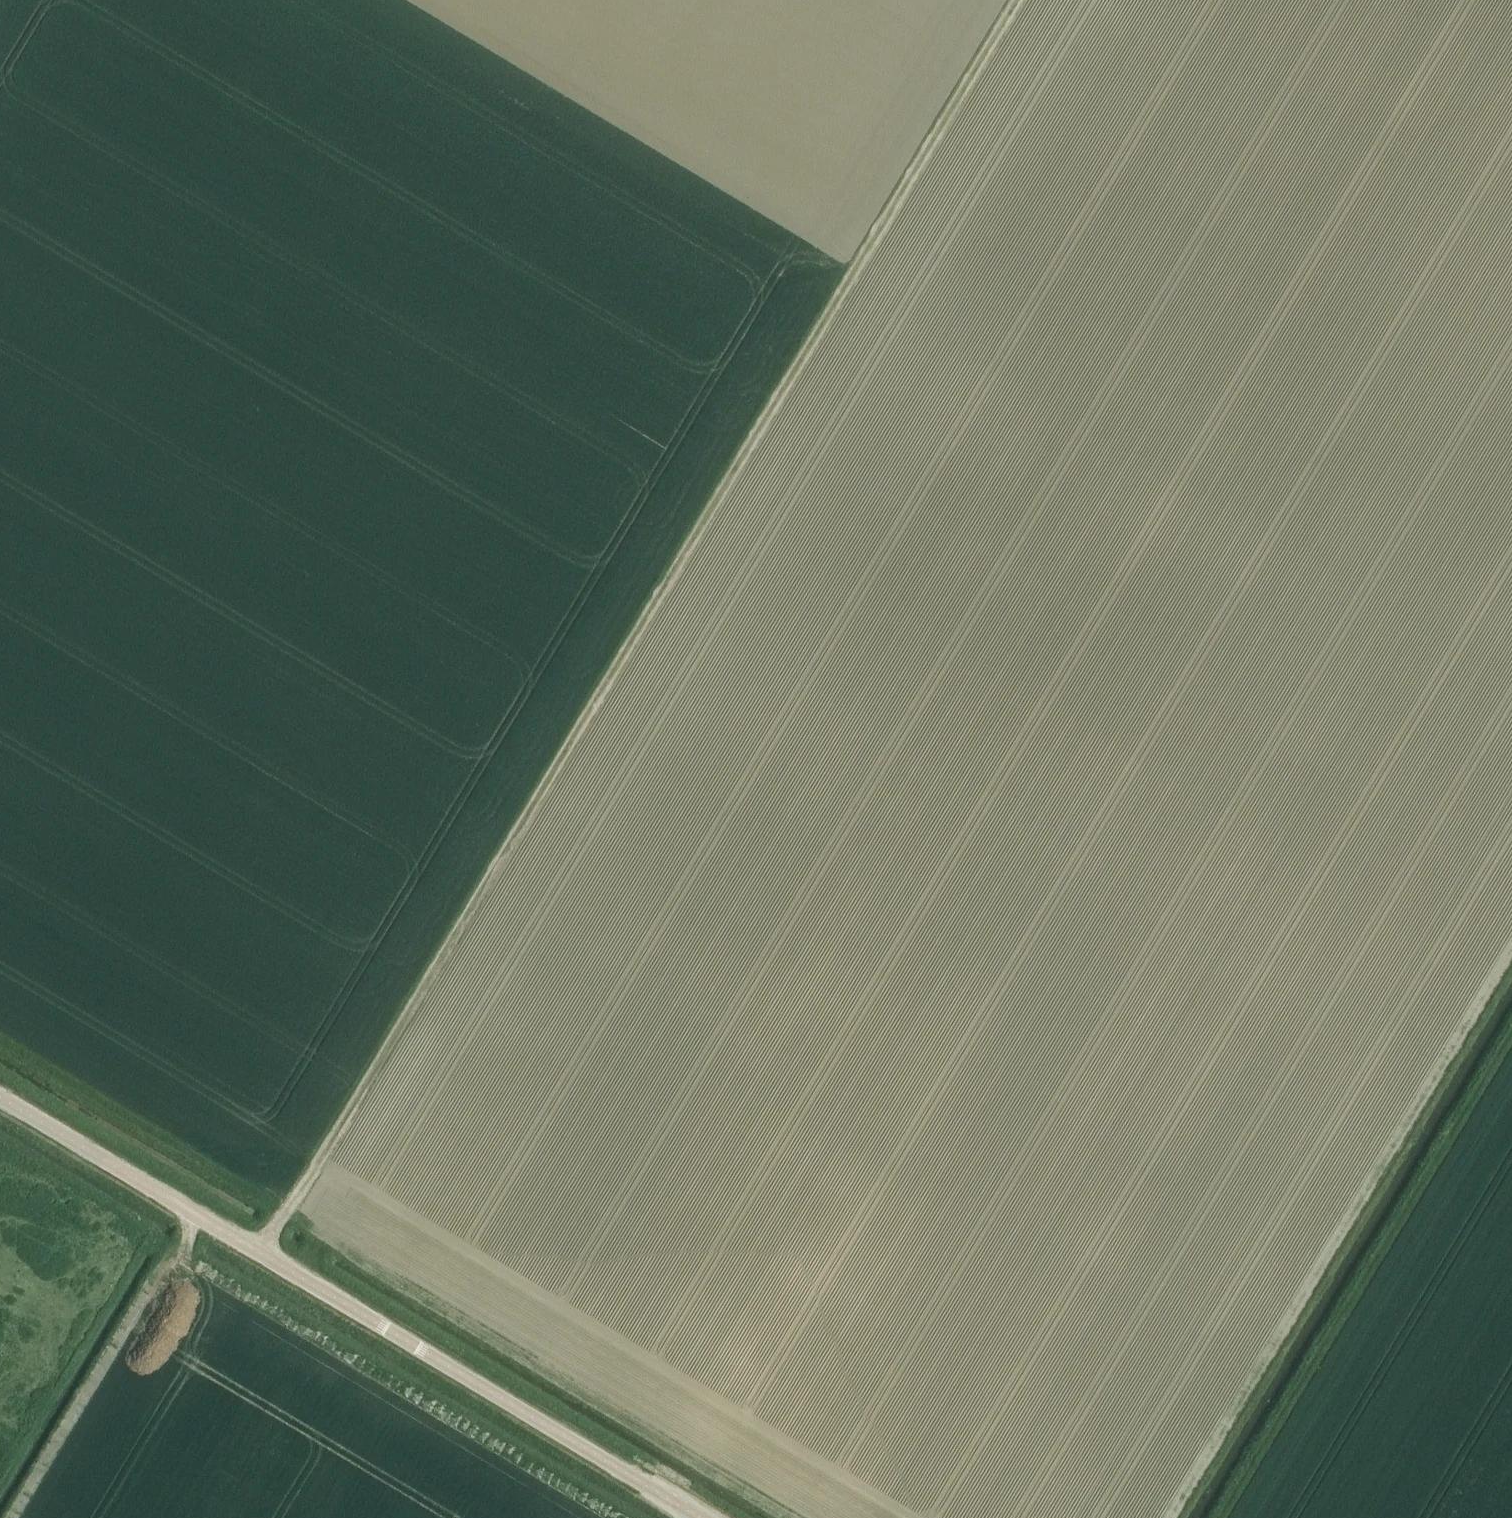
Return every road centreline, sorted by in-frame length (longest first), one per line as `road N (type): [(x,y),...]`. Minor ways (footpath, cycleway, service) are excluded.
road 1 (unclassified): [(707,1517),(0,1092)]

